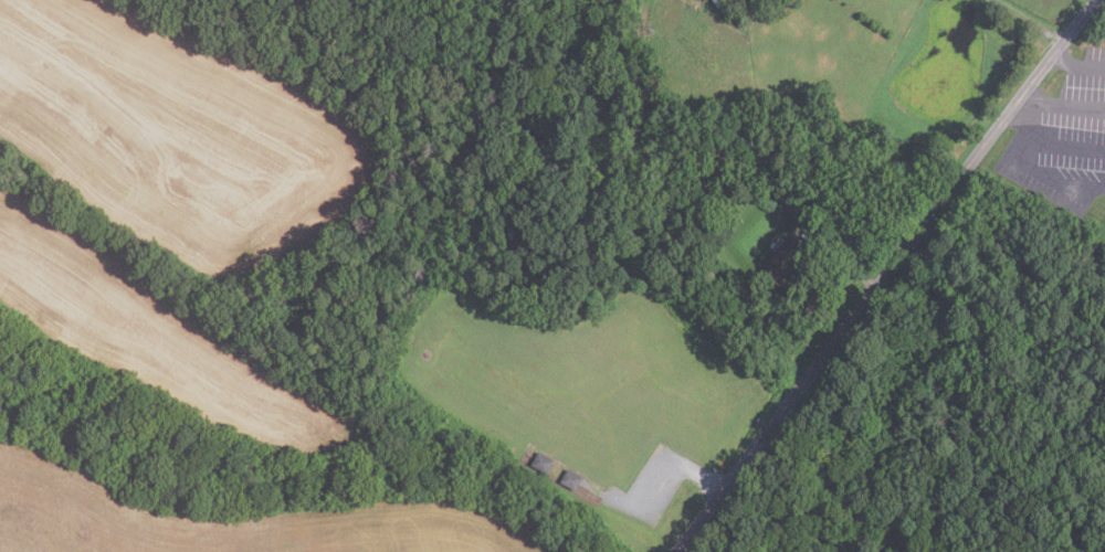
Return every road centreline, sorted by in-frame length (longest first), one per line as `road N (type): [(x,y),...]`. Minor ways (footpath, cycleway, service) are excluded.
road 1 (residential): [(1096,0),(675,551)]

